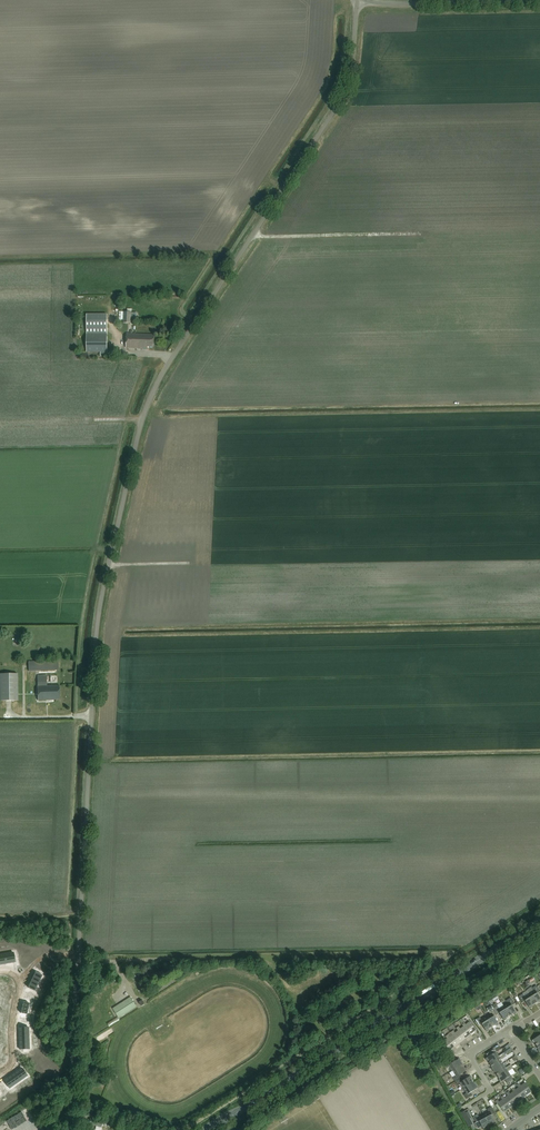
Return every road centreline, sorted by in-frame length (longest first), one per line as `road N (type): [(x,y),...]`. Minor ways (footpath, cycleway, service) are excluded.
road 1 (unclassified): [(69,1129),(96,639),(131,462),(159,379),(340,101),(353,59),(357,0)]
road 2 (primary): [(210,1129),(539,921)]
road 3 (unclassified): [(539,1),(368,0)]

